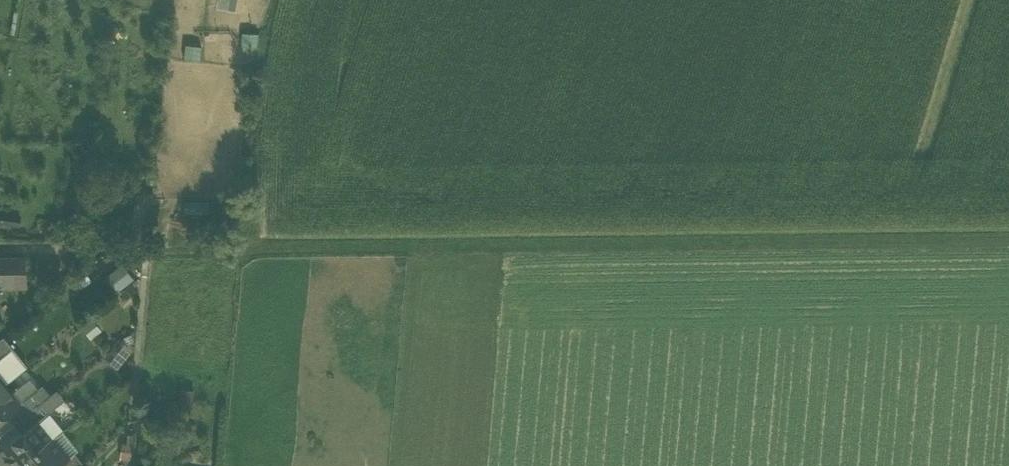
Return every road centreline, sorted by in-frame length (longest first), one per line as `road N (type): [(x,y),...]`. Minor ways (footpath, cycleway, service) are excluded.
road 1 (track): [(0,252),(1008,243)]

